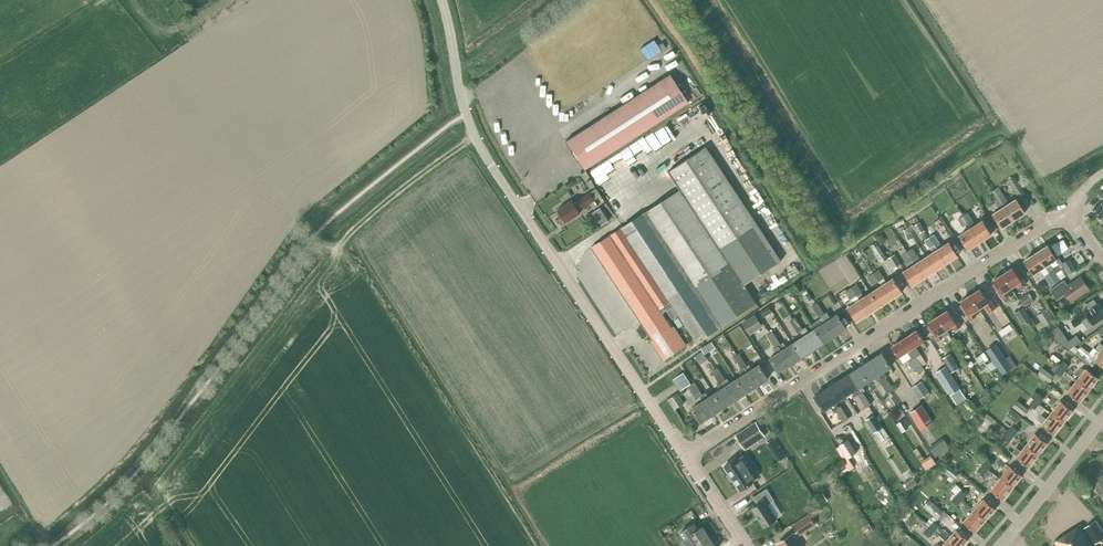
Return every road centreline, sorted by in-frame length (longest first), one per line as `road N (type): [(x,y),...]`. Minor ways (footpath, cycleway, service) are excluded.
road 1 (unclassified): [(686,457),(474,136),(443,0)]
road 2 (residential): [(686,457),(1069,216)]
road 3 (track): [(474,136),(345,237),(337,262)]
road 4 (residential): [(1002,545),(1102,422)]

